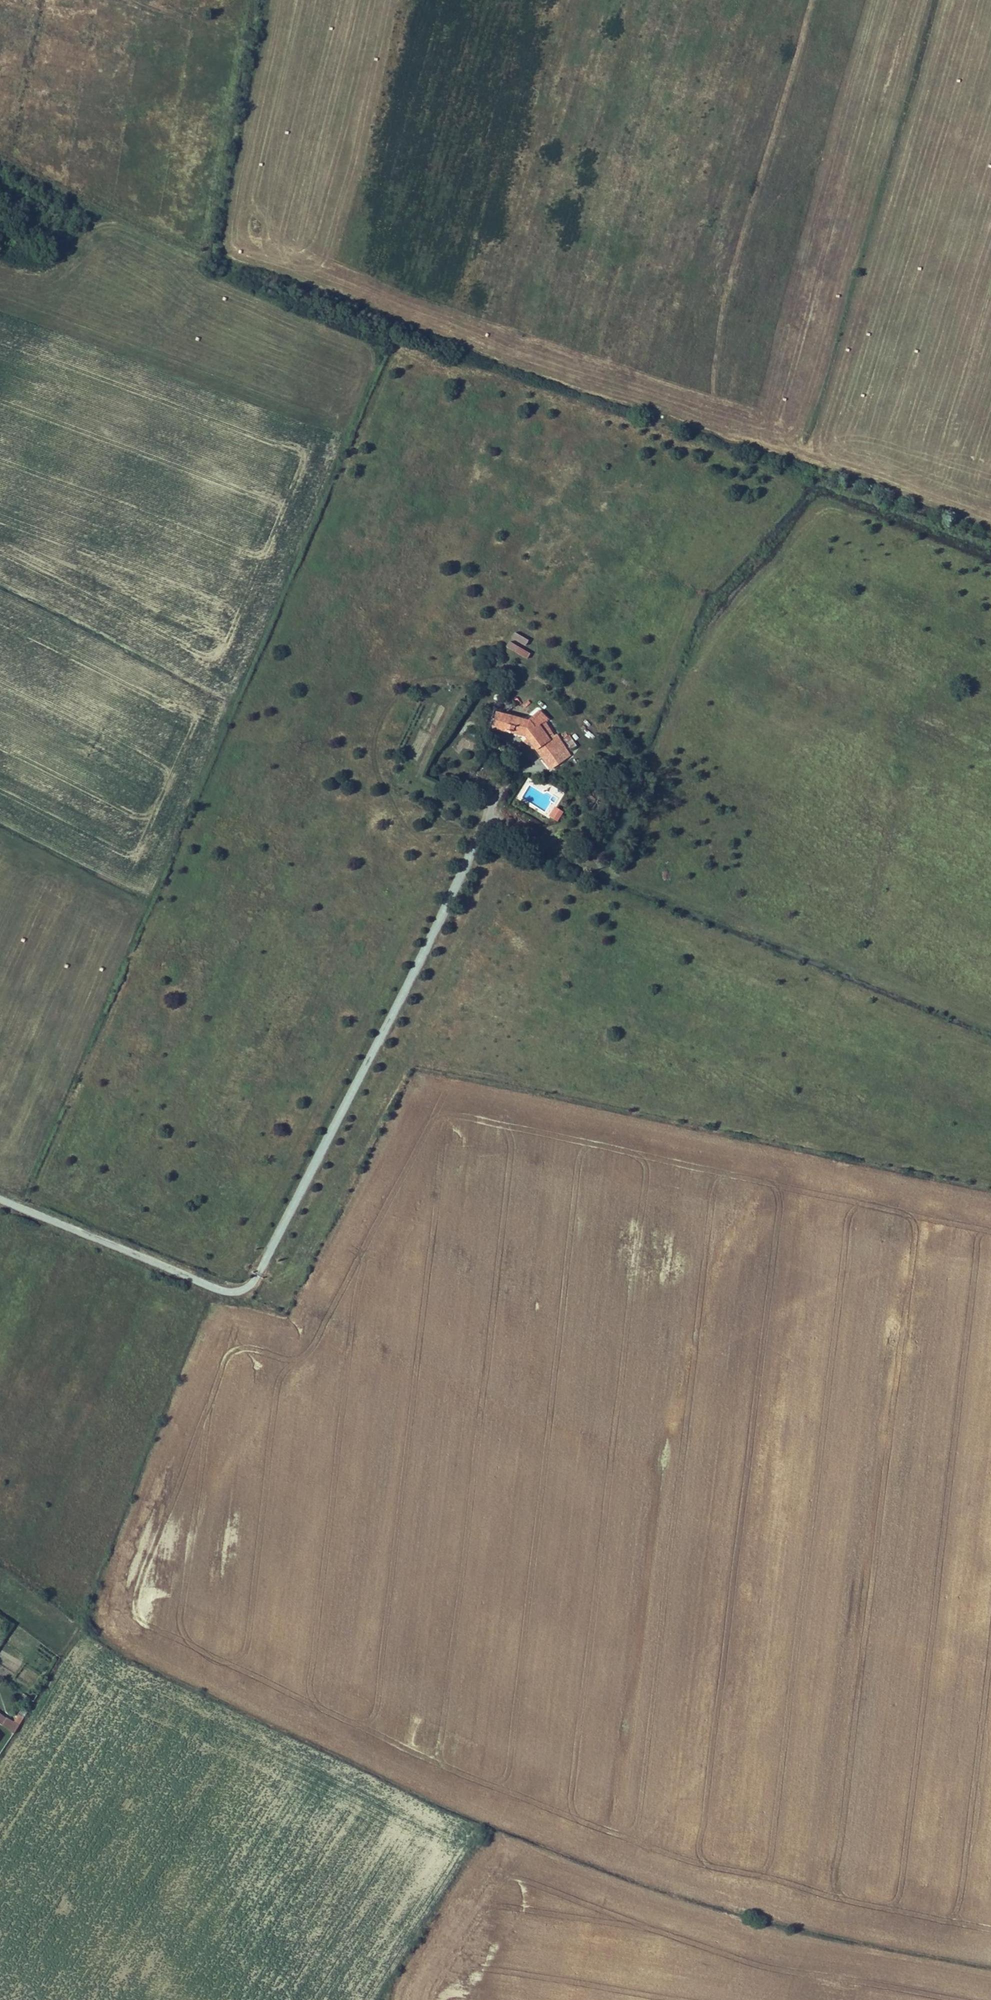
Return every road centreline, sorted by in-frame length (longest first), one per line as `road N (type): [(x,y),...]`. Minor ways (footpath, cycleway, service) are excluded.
road 1 (unclassified): [(0,1206),(218,1296),(247,1290),(487,821)]

